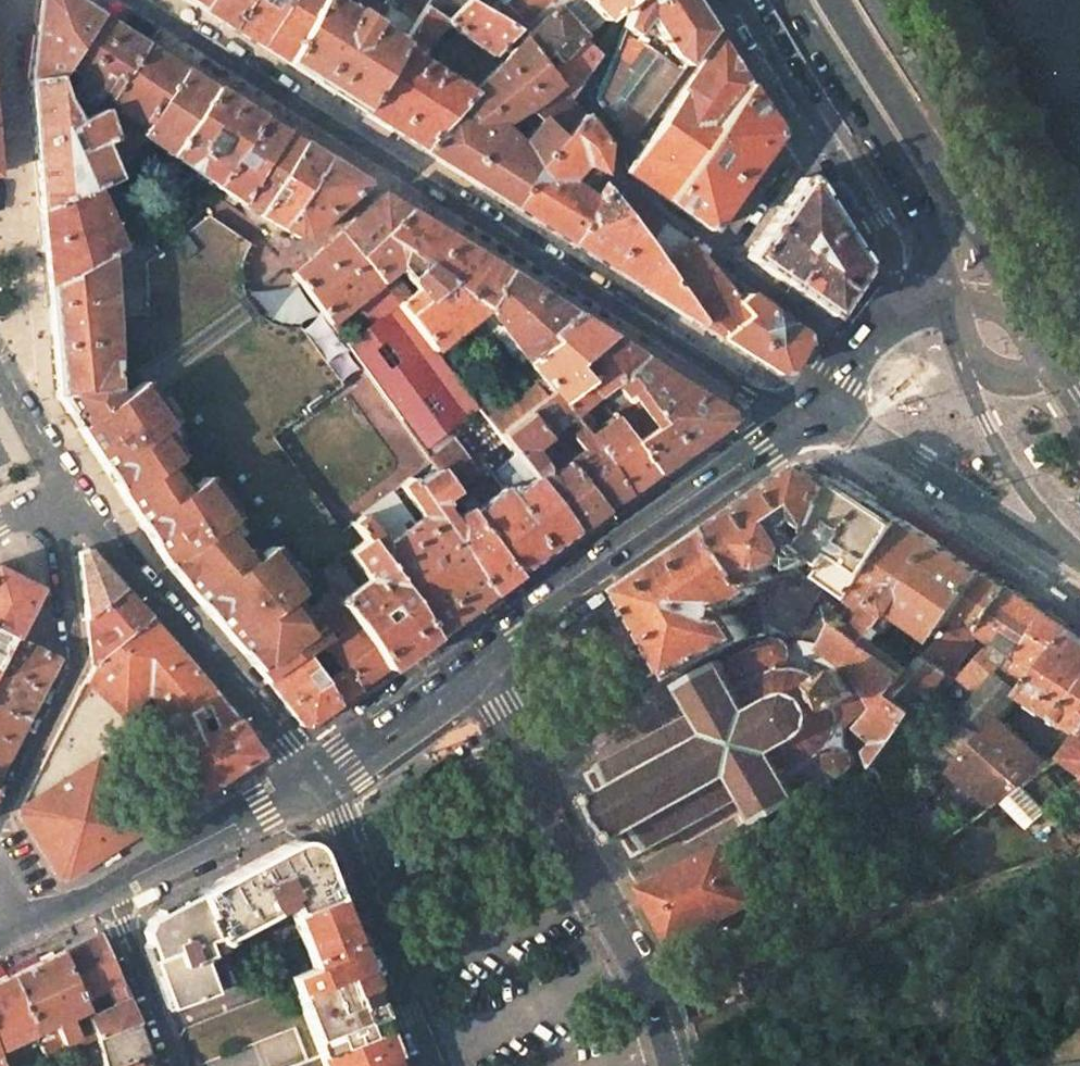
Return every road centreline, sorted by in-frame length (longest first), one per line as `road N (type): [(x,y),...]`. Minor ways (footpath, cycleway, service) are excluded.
road 1 (tertiary): [(134,0),(749,391),(817,418)]
road 2 (tertiary): [(671,1065),(659,1015),(472,664)]
road 3 (tertiary): [(817,418),(524,614),(472,664)]
road 4 (residential): [(66,490),(317,780)]
road 5 (residential): [(66,490),(60,527),(76,661),(0,821)]
road 6 (primary): [(792,0),(916,200),(938,295)]
road 7 (primary): [(1015,259),(836,0)]
road 8 (tertiary): [(317,780),(341,819),(437,1065)]
road 9 (tertiary): [(817,418),(1079,575)]
road 10 (primary): [(1015,259),(882,0)]
road 11 (residential): [(717,253),(616,176),(617,146),(583,95),(613,31)]
road 12 (tertiary): [(952,327),(1001,455),(1079,571)]
road 13 (tertiary): [(317,780),(112,888)]
road 14 (tertiary): [(818,127),(895,251),(896,314)]
road 15 (tertiary): [(472,664),(317,780)]
road 16 (residential): [(177,1065),(112,888)]
road 17 (residential): [(860,349),(717,253)]
road 18 (residential): [(717,253),(788,148),(818,127)]
road 19 (primary): [(952,327),(986,369),(1017,376),(1048,356),(1047,325)]
road 20 (tertiary): [(739,0),(818,127)]
road 21 (residential): [(0,375),(66,490)]

